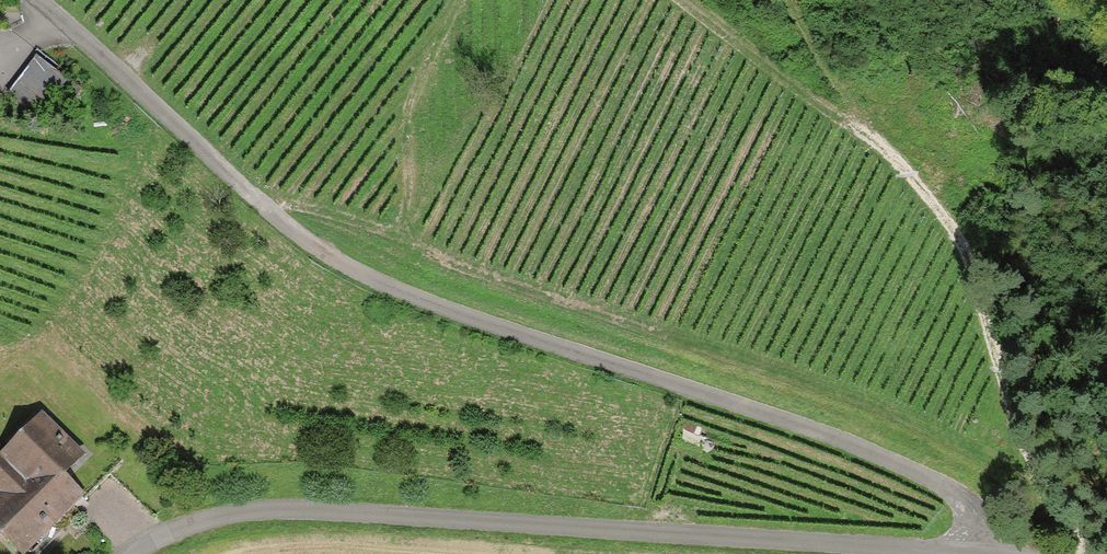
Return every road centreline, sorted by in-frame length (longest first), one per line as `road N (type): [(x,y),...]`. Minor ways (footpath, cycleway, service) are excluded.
road 1 (residential): [(132,553),(227,516),(302,508),(966,552),(970,514),(933,478),(868,451),(506,333),(317,256),(39,0)]
road 2 (track): [(844,128),(934,207),(1067,553)]
road 3 (track): [(674,0),(844,128)]
road 4 (track): [(791,0),(850,109),(844,128)]

